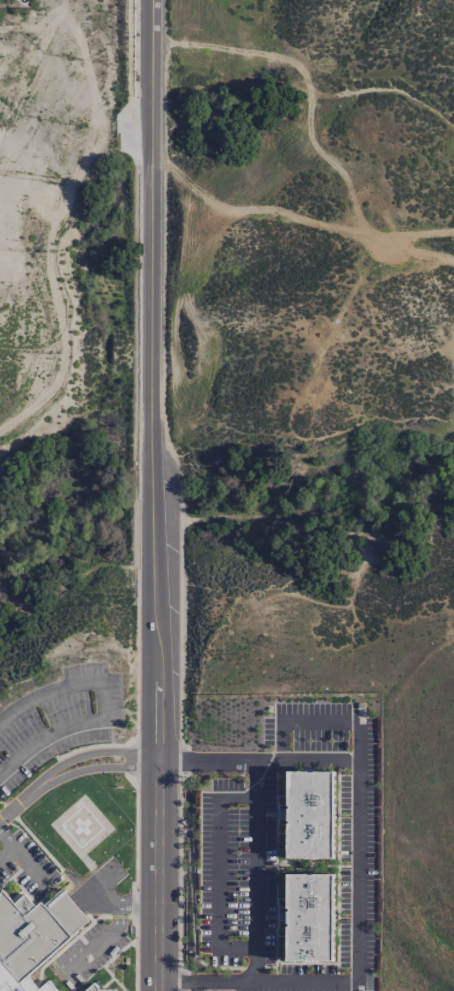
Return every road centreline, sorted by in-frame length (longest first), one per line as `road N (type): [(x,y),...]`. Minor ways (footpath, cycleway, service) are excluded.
road 1 (tertiary): [(159,990),(160,0)]

